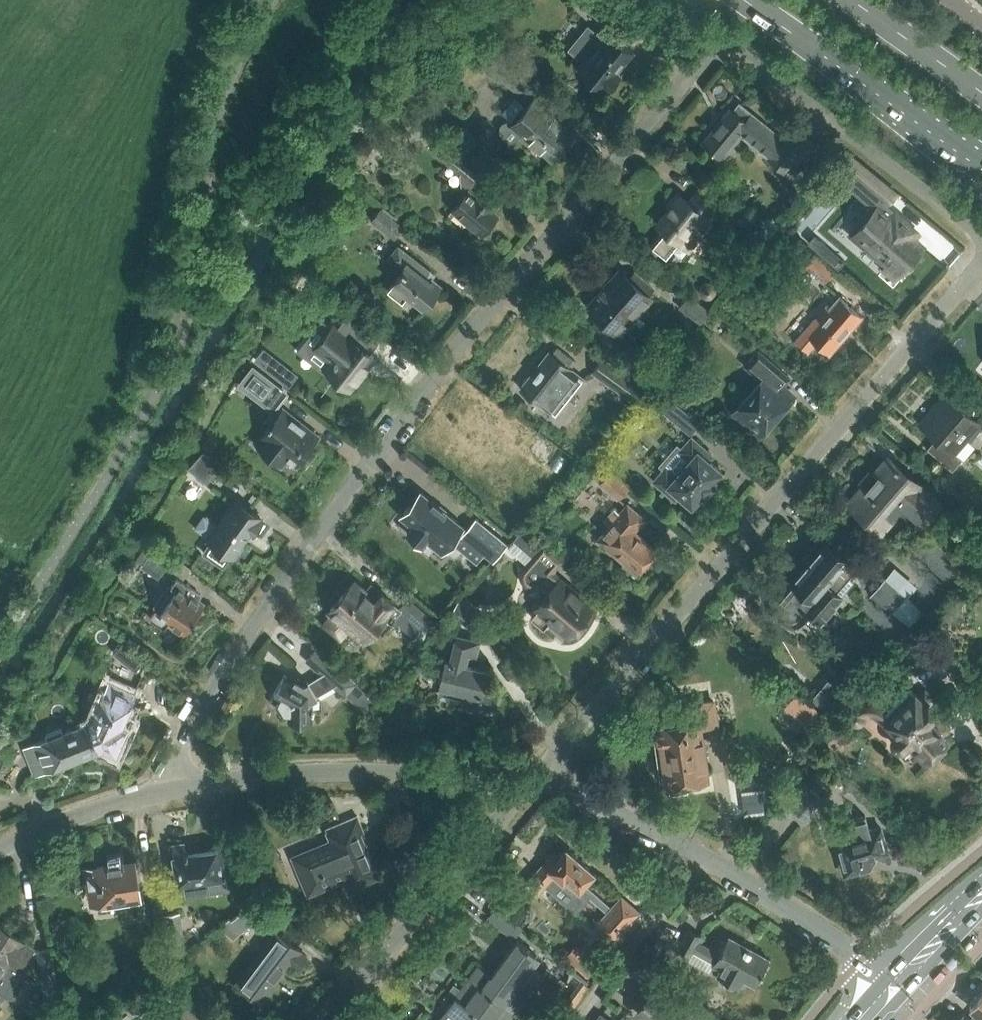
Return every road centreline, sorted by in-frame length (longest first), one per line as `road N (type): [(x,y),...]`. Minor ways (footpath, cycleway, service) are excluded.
road 1 (residential): [(178,785),(186,741),(225,664),(403,425),(719,56),(742,59),(975,230)]
road 2 (residential): [(518,778),(566,737),(981,262)]
road 3 (residential): [(893,985),(691,849),(518,778)]
road 4 (residential): [(518,778),(398,774),(178,785)]
road 5 (residential): [(332,1019),(518,778)]
road 6 (trunk): [(743,0),(981,171)]
road 7 (residential): [(178,785),(65,819),(0,853)]
road 8 (trunk): [(981,92),(852,0)]

